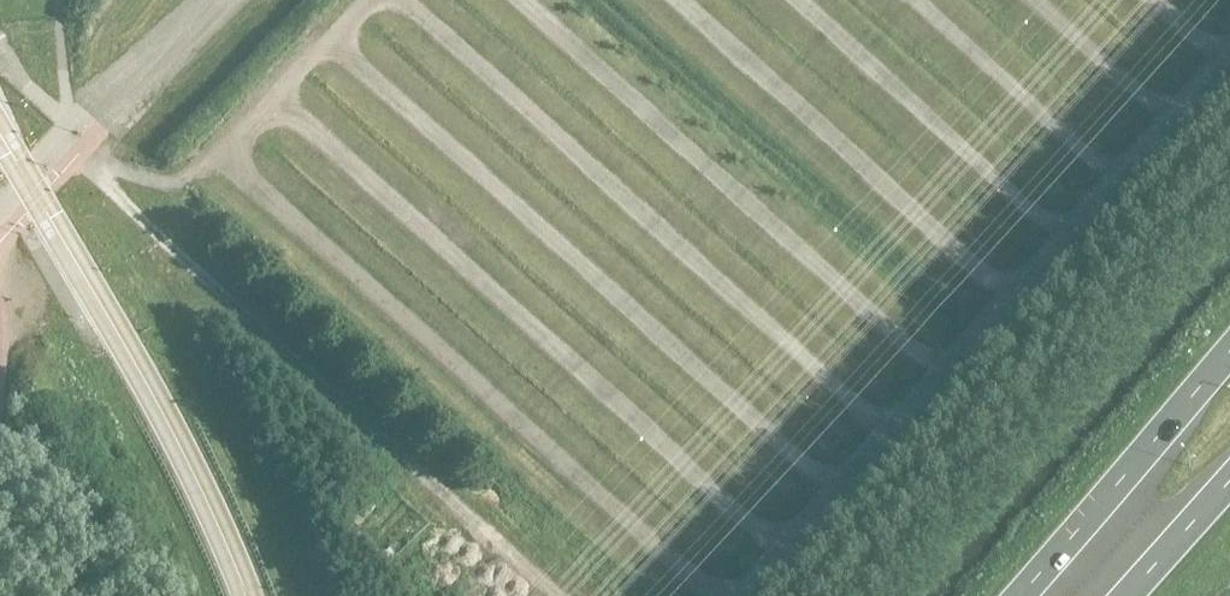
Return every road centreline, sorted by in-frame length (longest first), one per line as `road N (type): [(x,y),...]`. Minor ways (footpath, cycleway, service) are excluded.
road 1 (trunk): [(1229,356),(1017,595)]
road 2 (trunk): [(1128,595),(1229,482)]

